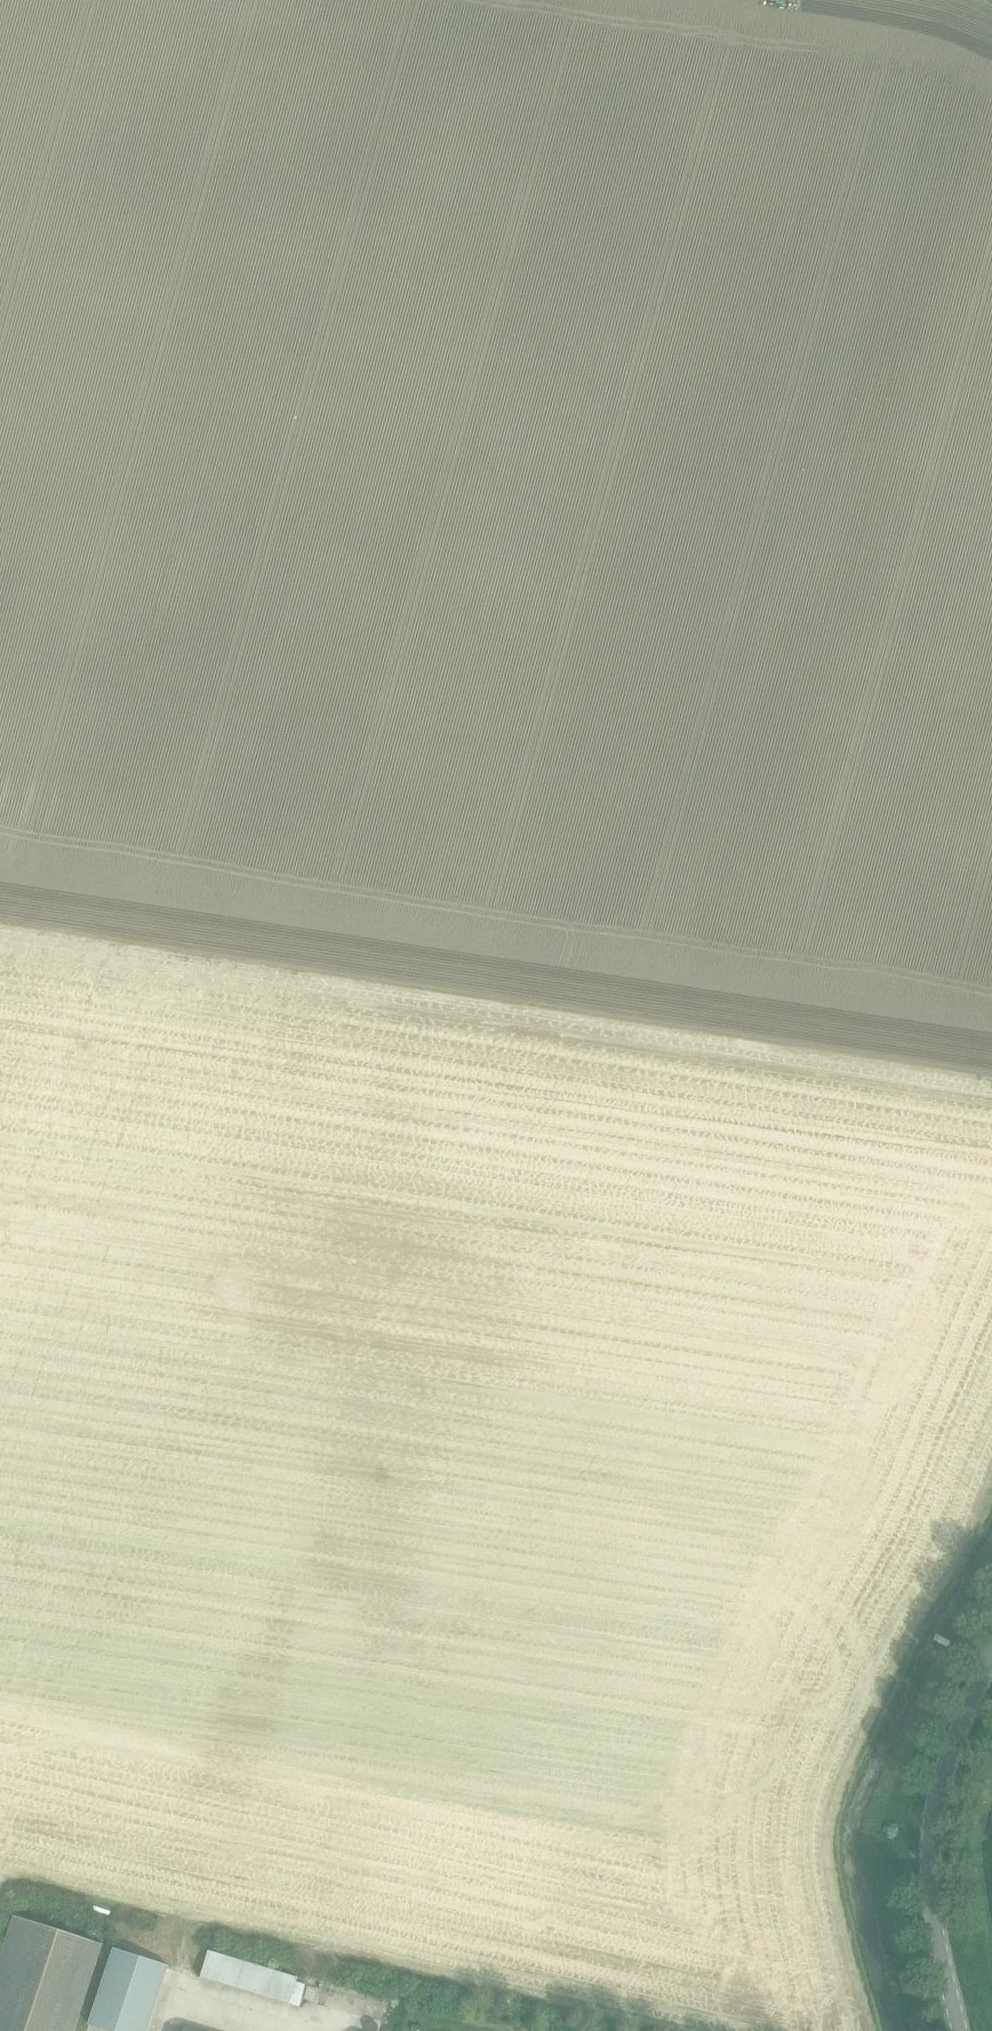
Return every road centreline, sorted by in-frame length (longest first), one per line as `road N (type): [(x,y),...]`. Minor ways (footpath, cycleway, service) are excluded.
road 1 (tertiary): [(955,2030),(923,1921),(922,1863),(937,1792),(991,1648)]

